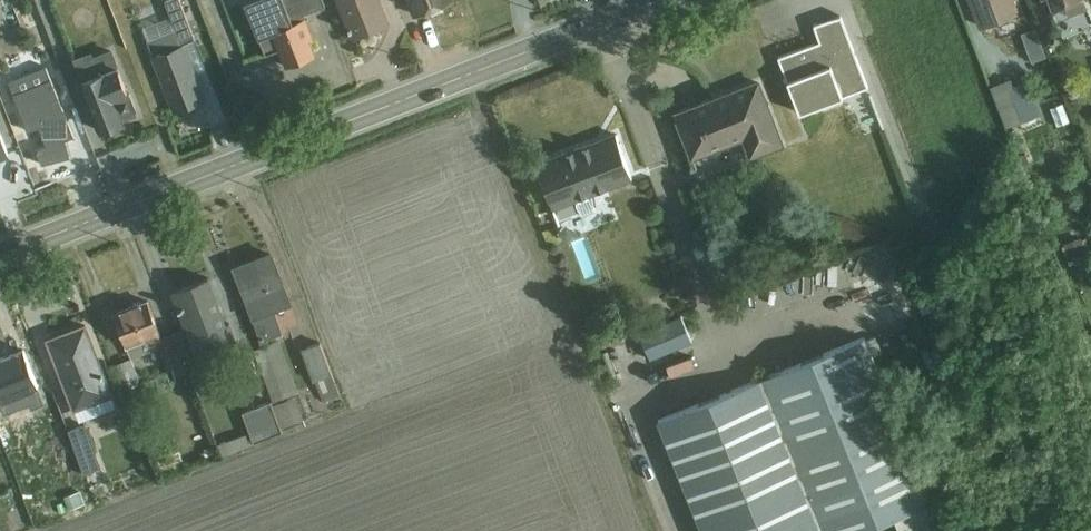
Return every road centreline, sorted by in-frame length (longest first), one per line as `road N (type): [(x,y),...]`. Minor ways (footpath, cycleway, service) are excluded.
road 1 (secondary): [(666,0),(0,257)]

